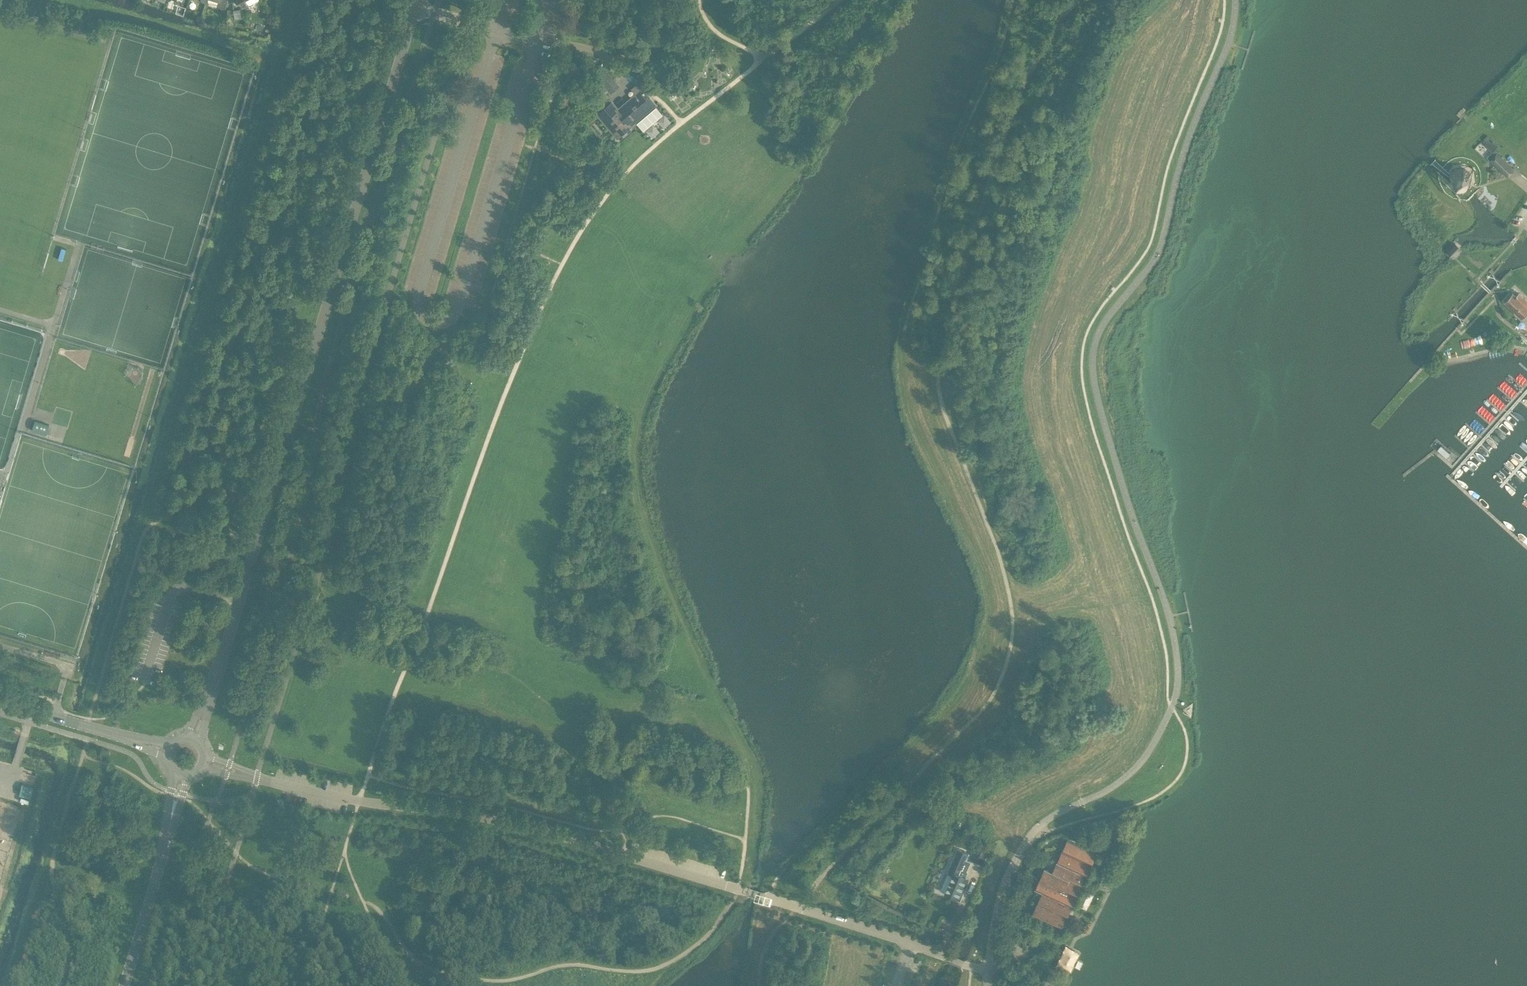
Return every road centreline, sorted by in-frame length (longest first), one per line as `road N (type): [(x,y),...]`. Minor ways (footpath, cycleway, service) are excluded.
road 1 (unclassified): [(988,970),(529,828),(257,779)]
road 2 (unclassified): [(212,688),(418,0)]
road 3 (tertiary): [(124,985),(164,848)]

